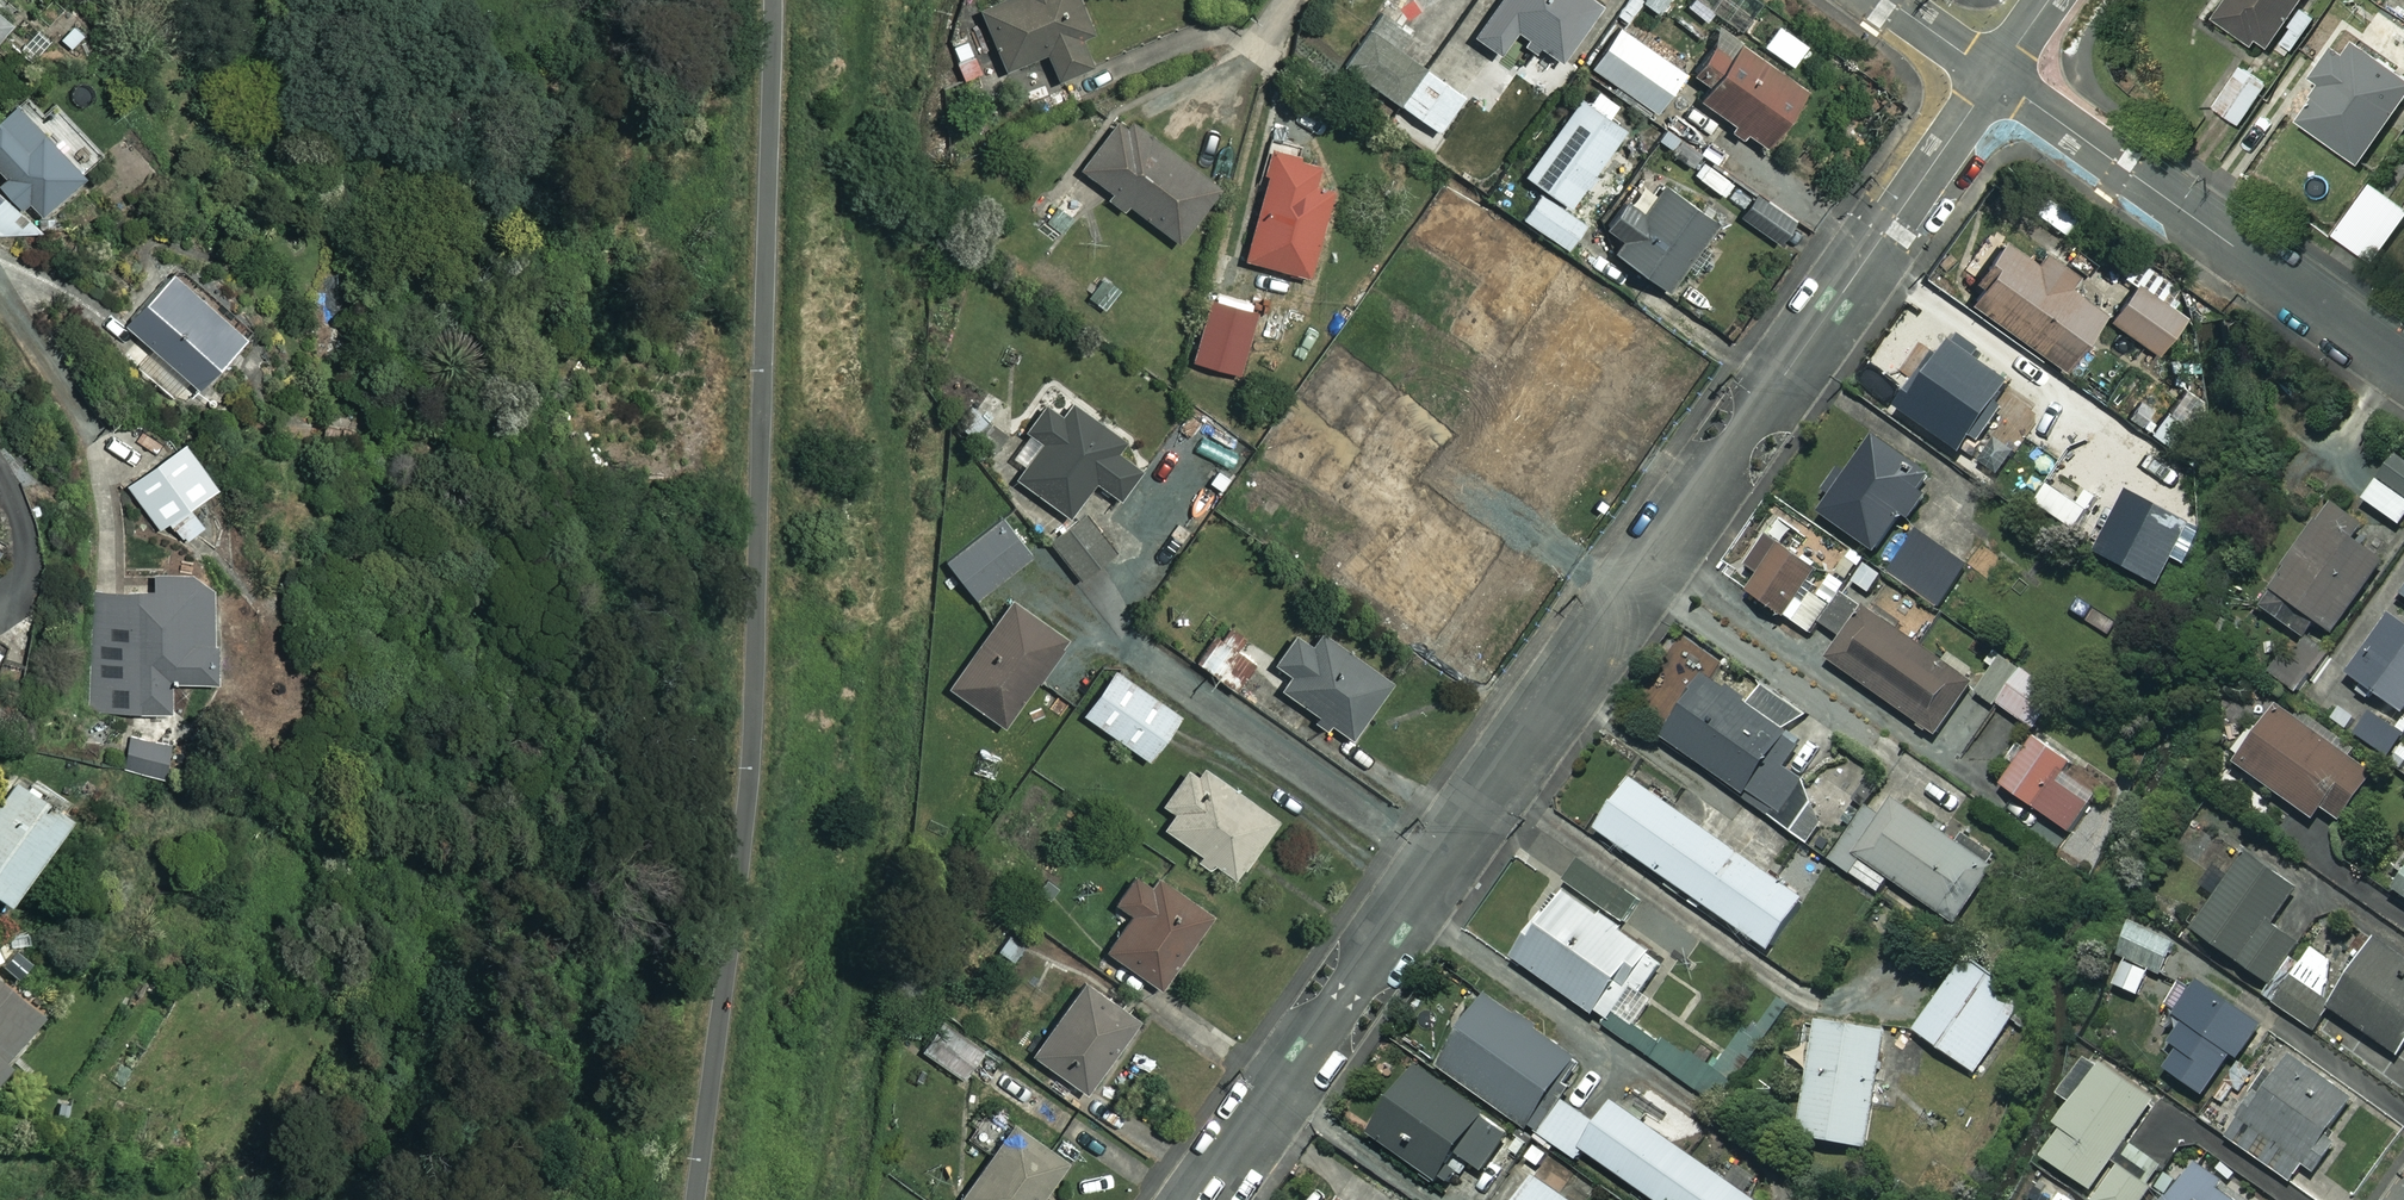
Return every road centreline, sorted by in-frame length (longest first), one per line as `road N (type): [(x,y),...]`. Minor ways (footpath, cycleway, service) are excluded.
road 1 (residential): [(1203,1199),(1996,76)]
road 2 (residential): [(1996,76),(2403,365)]
road 3 (residential): [(1888,0),(1996,76)]

